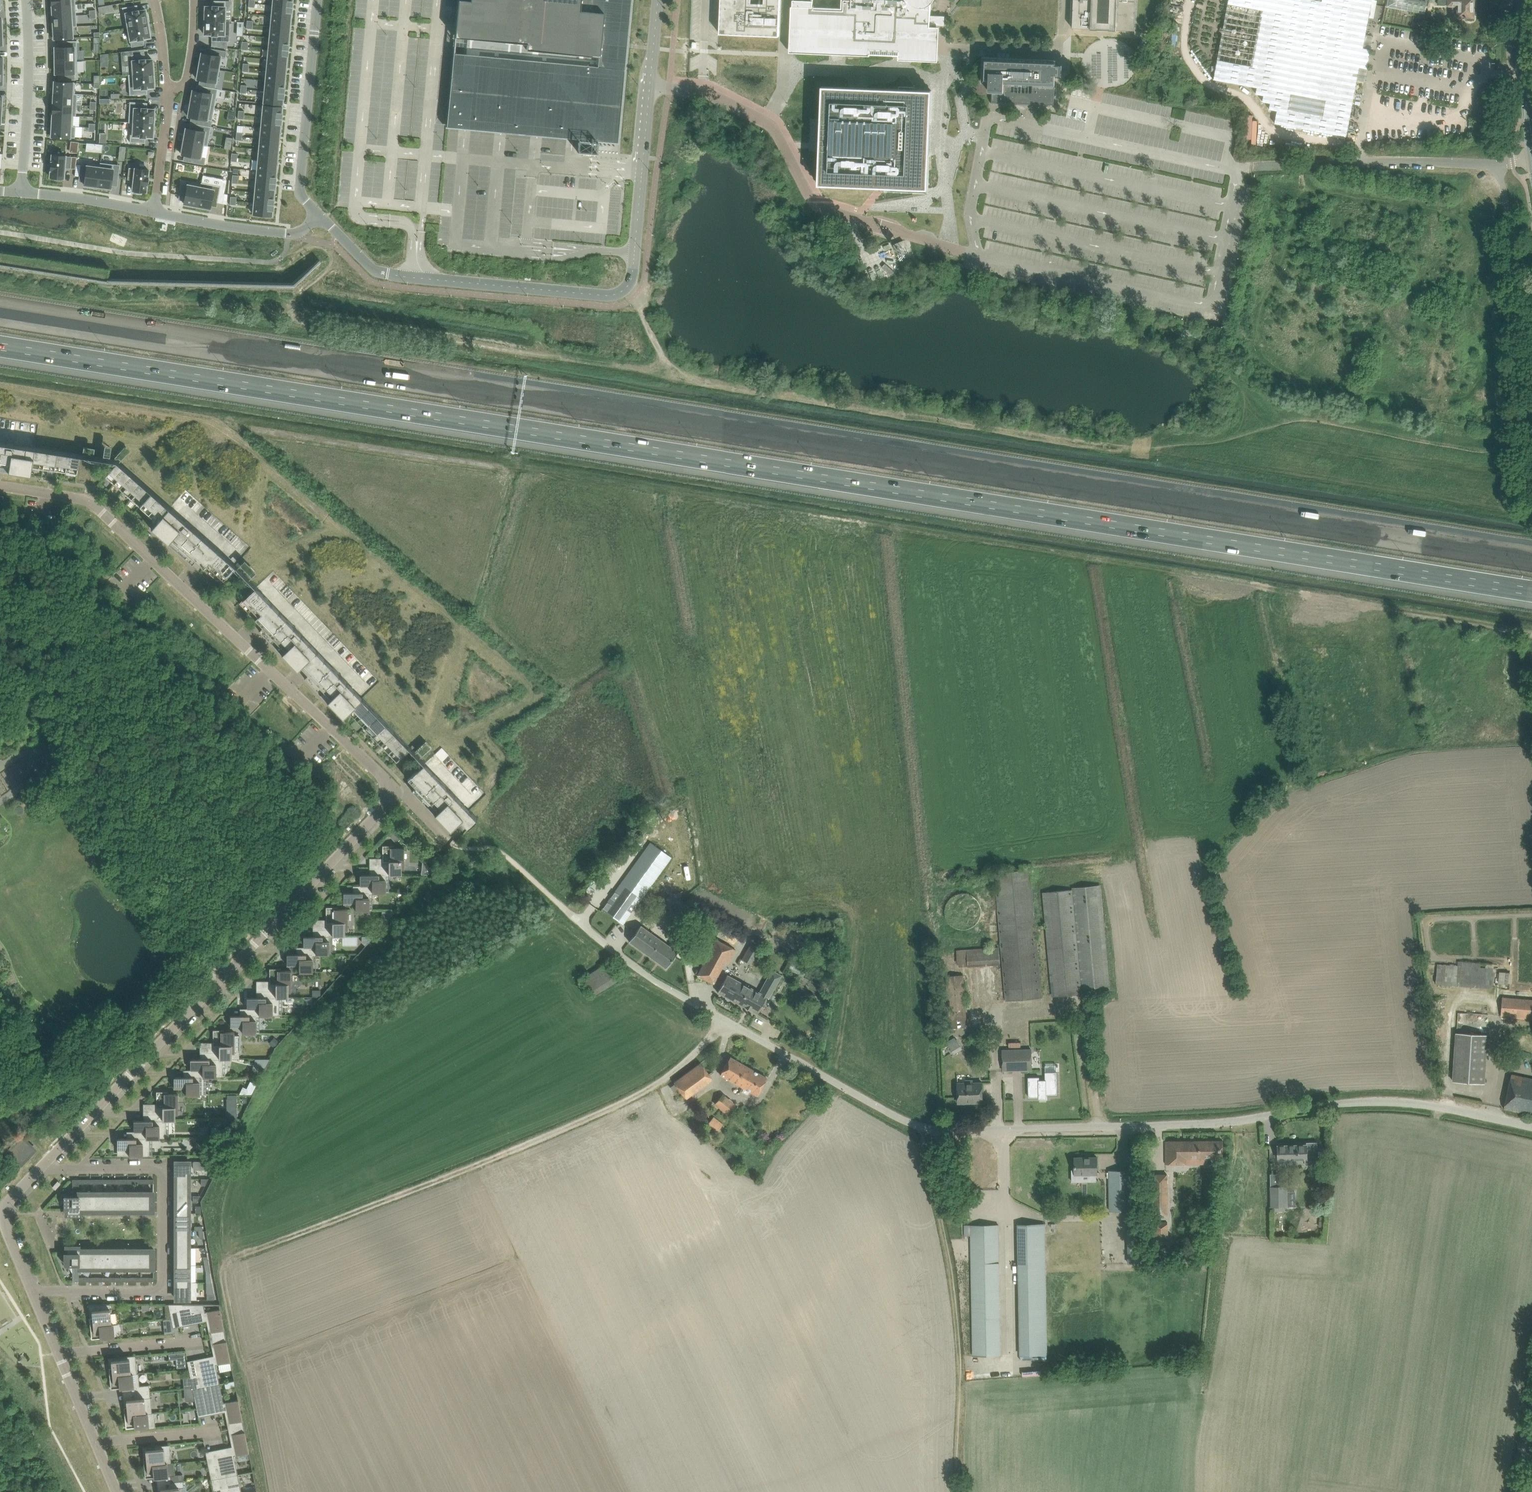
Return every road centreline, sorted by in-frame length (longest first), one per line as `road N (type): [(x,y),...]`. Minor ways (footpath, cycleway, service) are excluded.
road 1 (motorway): [(1531,559),(0,311)]
road 2 (motorway): [(0,348),(1531,593)]
road 3 (unclassified): [(1531,1126),(1386,1101),(1220,1122),(932,1129),(727,1021)]
road 4 (track): [(727,1021),(656,1085),(613,1107),(215,1265),(261,1491)]
road 5 (residential): [(40,1168),(390,791)]
road 6 (residential): [(390,791),(95,506),(0,486)]
road 7 (residential): [(32,1291),(163,1291),(163,1169),(40,1168)]
road 8 (residential): [(633,270),(627,287),(607,296),(388,275),(318,214)]
road 9 (unclassified): [(1529,509),(1498,164)]
road 10 (track): [(727,1021),(635,966),(504,855),(454,844)]
road 11 (unclassified): [(658,0),(633,270)]
road 12 (unclassified): [(1498,164),(1252,168)]
road 13 (residential): [(318,214),(300,180),(317,0)]
road 14 (residential): [(26,0),(20,193)]
road 15 (residential): [(151,211),(288,232),(318,214)]
road 16 (residential): [(32,1291),(1,1210),(40,1168)]
road 17 (residential): [(58,1353),(199,1340)]
road 18 (tertiary): [(1531,137),(1518,0)]
road 19 (residential): [(20,193),(151,211)]
road 20 (residential): [(165,88),(151,211)]
road 21 (residential): [(96,1442),(217,1431)]

